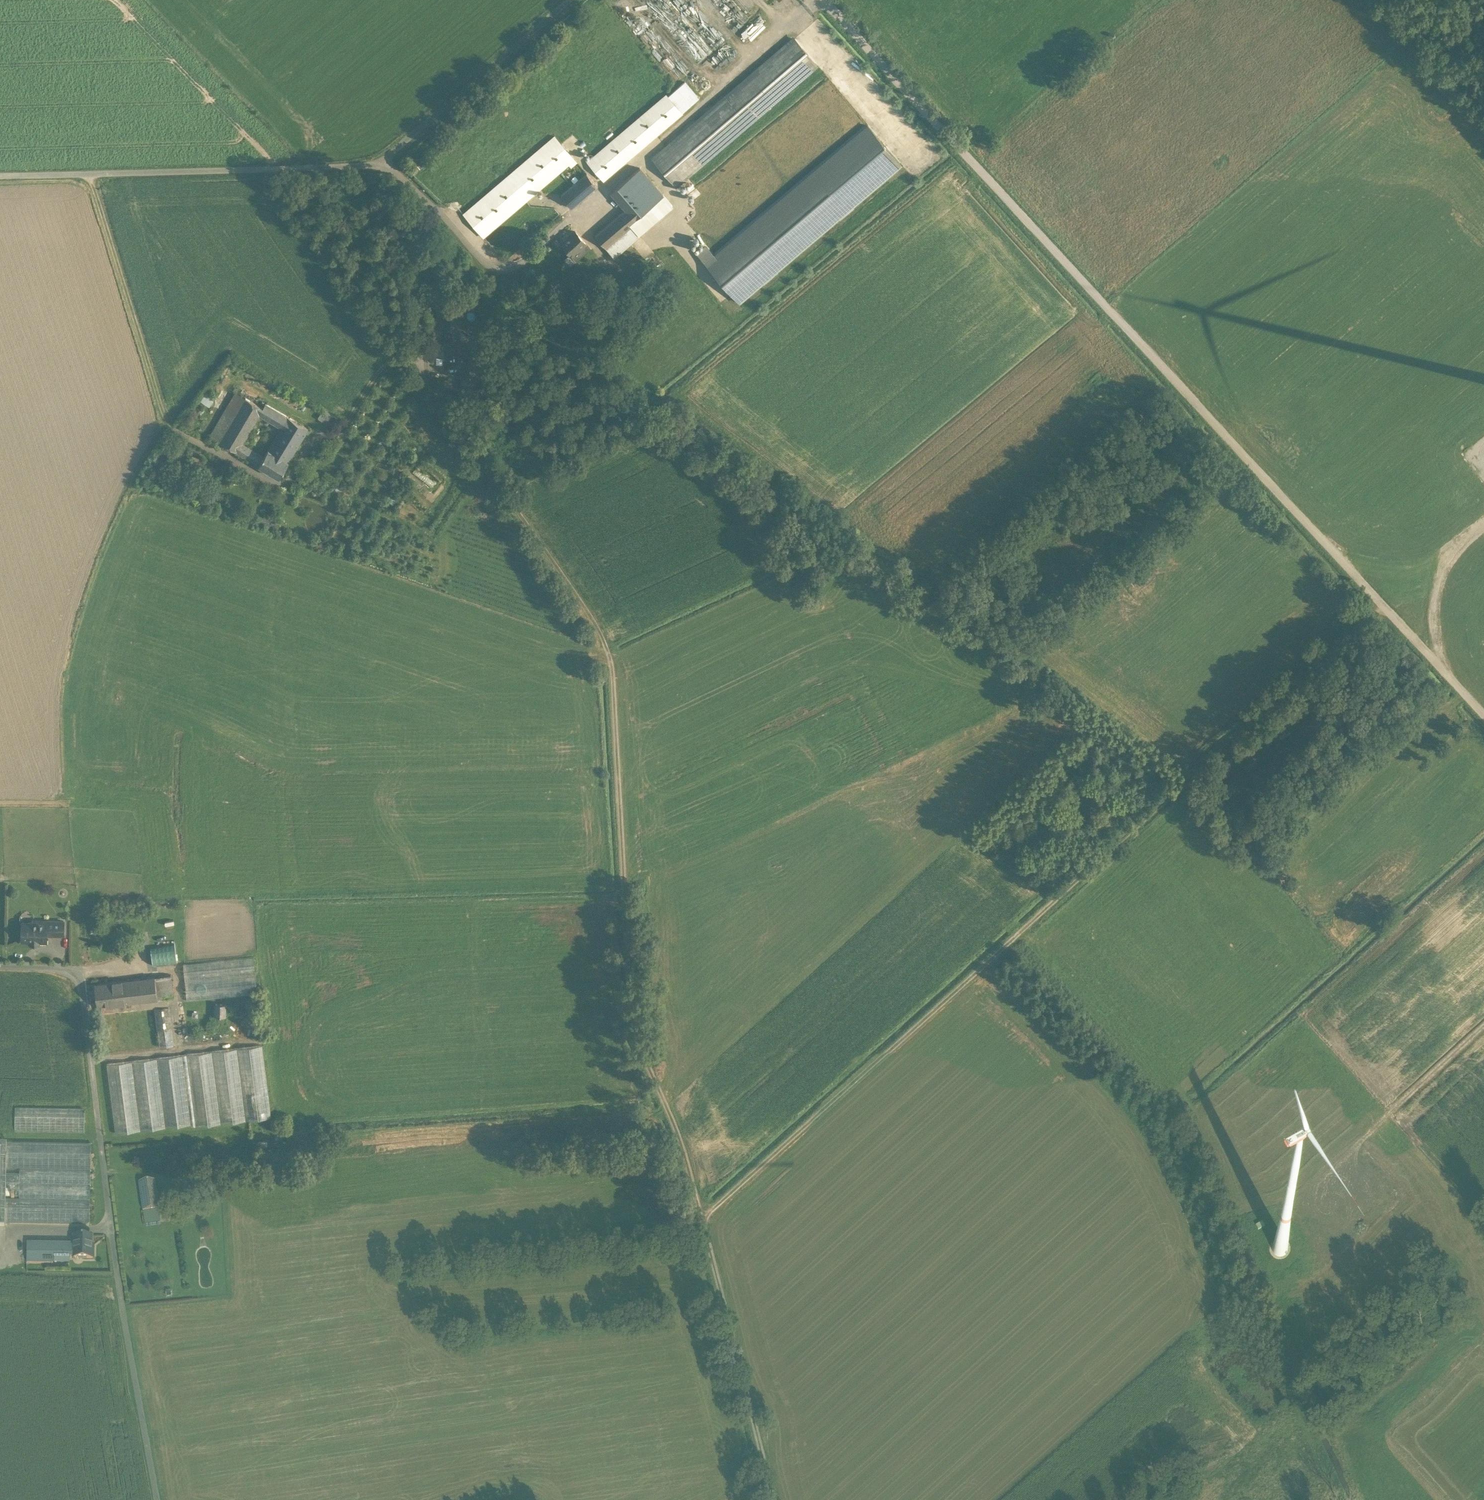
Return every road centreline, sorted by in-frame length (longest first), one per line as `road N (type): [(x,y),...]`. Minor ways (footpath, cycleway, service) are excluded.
road 1 (track): [(772,1499),(697,1214),(1403,601)]
road 2 (track): [(697,1214),(682,1144),(636,1043),(611,638),(430,390),(391,165)]
road 3 (track): [(1483,689),(859,0)]
road 4 (track): [(158,1499),(118,1277),(81,971),(0,966)]
road 5 (track): [(98,175),(98,193),(181,433),(284,484),(311,447),(351,420),(384,369),(424,357)]
road 6 (track): [(391,165),(470,259),(506,265),(565,234),(804,13)]
road 7 (track): [(391,165),(0,177)]
road 8 (track): [(81,971),(172,969),(179,977),(180,1047),(92,1061)]
road 9 (track): [(560,0),(450,93),(391,165)]

